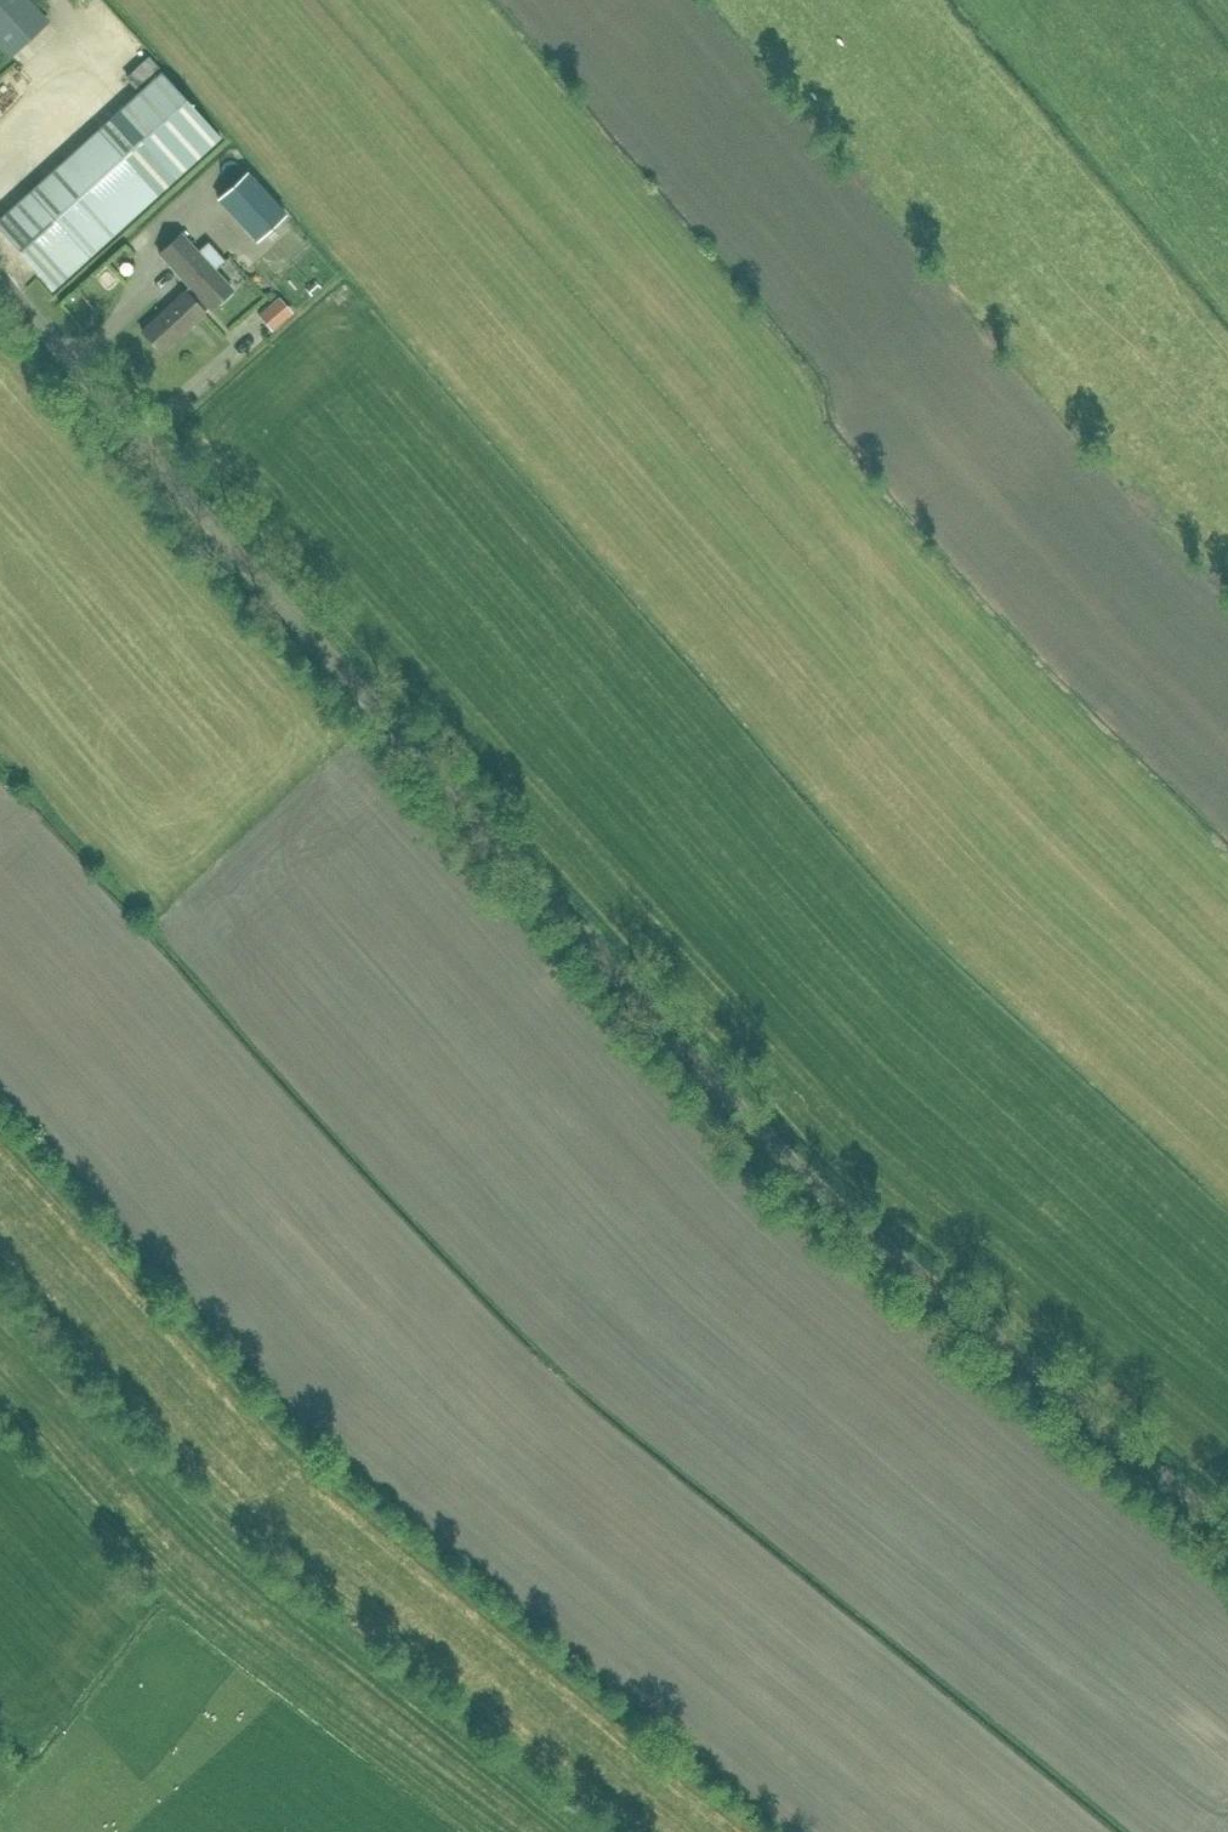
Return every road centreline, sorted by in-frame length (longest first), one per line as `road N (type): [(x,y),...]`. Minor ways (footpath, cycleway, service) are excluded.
road 1 (unclassified): [(1227,1539),(744,1137),(618,1015),(205,507),(0,273)]

